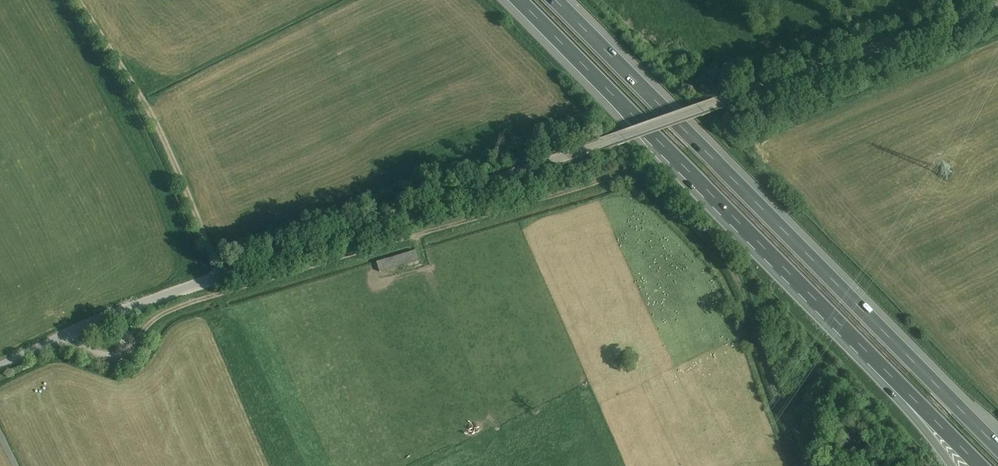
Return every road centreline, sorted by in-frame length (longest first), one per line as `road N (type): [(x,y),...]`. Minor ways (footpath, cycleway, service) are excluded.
road 1 (unclassified): [(0,367),(139,304),(997,7)]
road 2 (track): [(68,333),(105,358),(124,354),(156,317),(178,307),(630,170),(732,269),(805,465)]
road 3 (motorway): [(997,443),(561,0)]
road 4 (motorway): [(519,0),(916,401)]
road 5 (track): [(78,0),(177,167),(216,279)]

